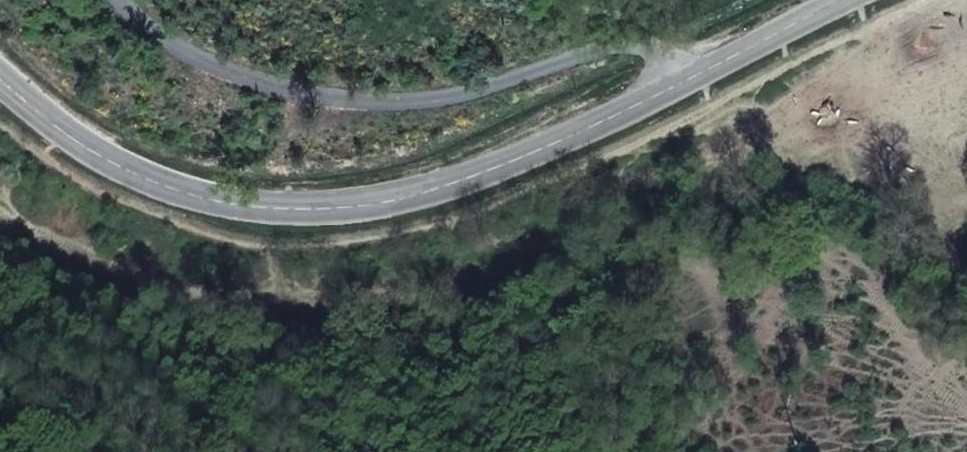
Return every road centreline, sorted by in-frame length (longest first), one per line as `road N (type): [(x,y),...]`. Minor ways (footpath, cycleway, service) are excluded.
road 1 (secondary): [(687,82),(443,191),(316,215),(191,198),(141,179),(0,79)]
road 2 (residential): [(687,82),(658,58),(617,50),(450,89),(270,80),(186,50),(120,0)]
road 3 (secondary): [(855,0),(687,82)]

